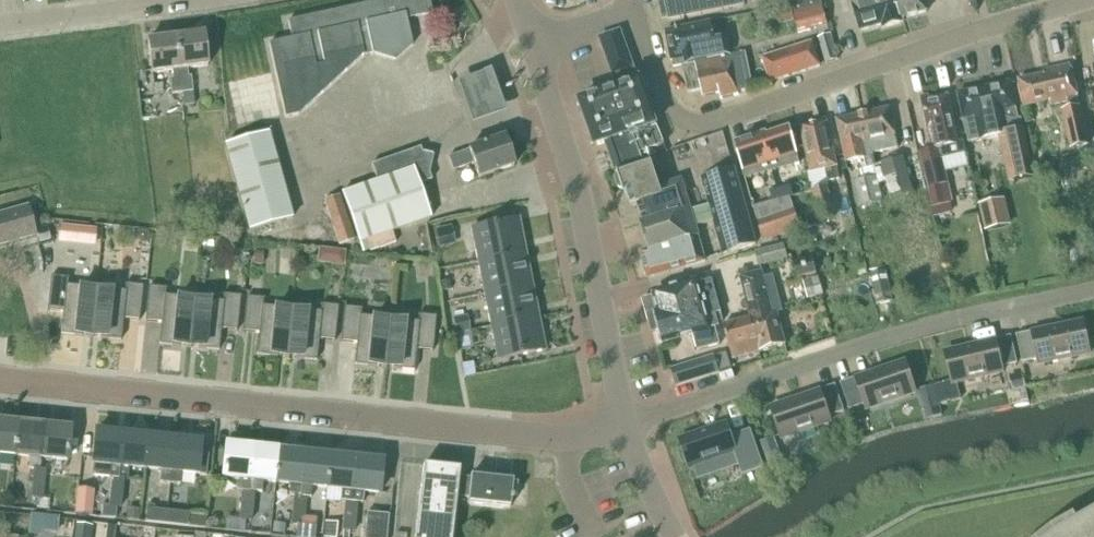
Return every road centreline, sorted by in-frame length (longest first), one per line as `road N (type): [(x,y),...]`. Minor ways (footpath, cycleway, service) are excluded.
road 1 (residential): [(626,427),(552,438),(0,382)]
road 2 (residential): [(626,427),(979,316),(1093,292)]
road 3 (residential): [(673,130),(1085,0)]
road 4 (secondary): [(626,427),(577,177),(538,44)]
road 5 (residential): [(0,26),(200,0)]
road 6 (residential): [(673,130),(630,12)]
road 7 (secondary): [(674,536),(626,427)]

